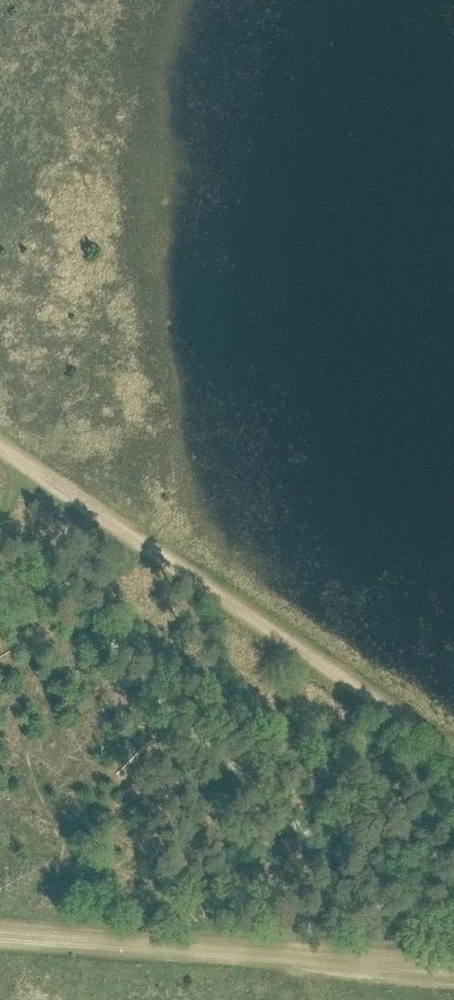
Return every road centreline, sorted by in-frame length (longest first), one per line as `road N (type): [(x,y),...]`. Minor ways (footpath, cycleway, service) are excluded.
road 1 (track): [(453,756),(0,448)]
road 2 (track): [(0,939),(453,971)]

